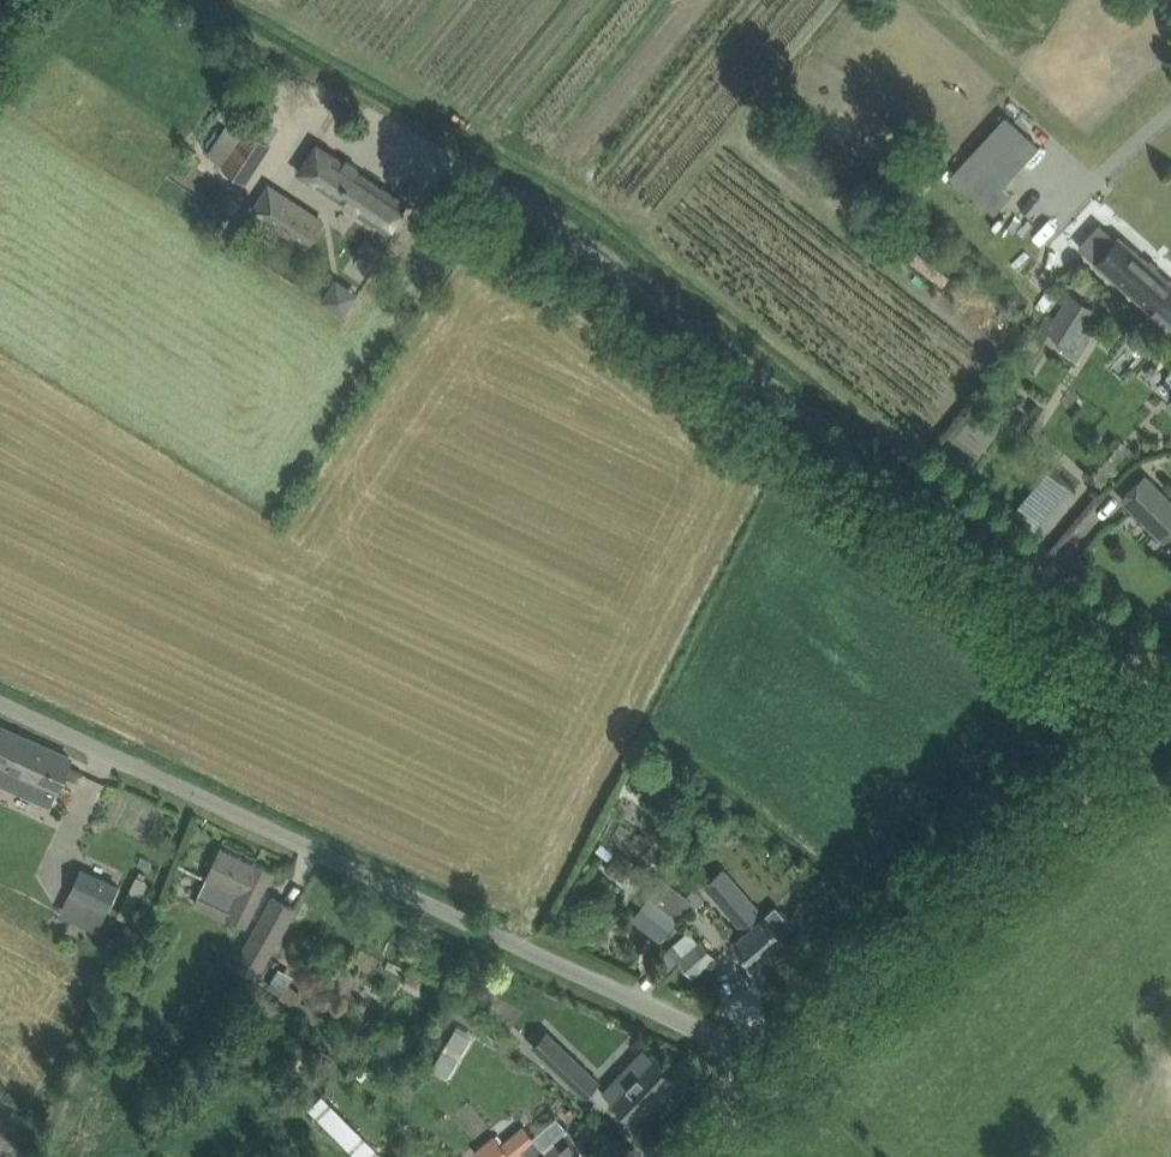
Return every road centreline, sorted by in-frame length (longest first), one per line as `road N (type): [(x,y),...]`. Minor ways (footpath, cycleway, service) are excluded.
road 1 (unclassified): [(767,1064),(0,705)]
road 2 (unclassified): [(767,1064),(1170,684)]
road 3 (unclassified): [(659,1156),(767,1064)]

